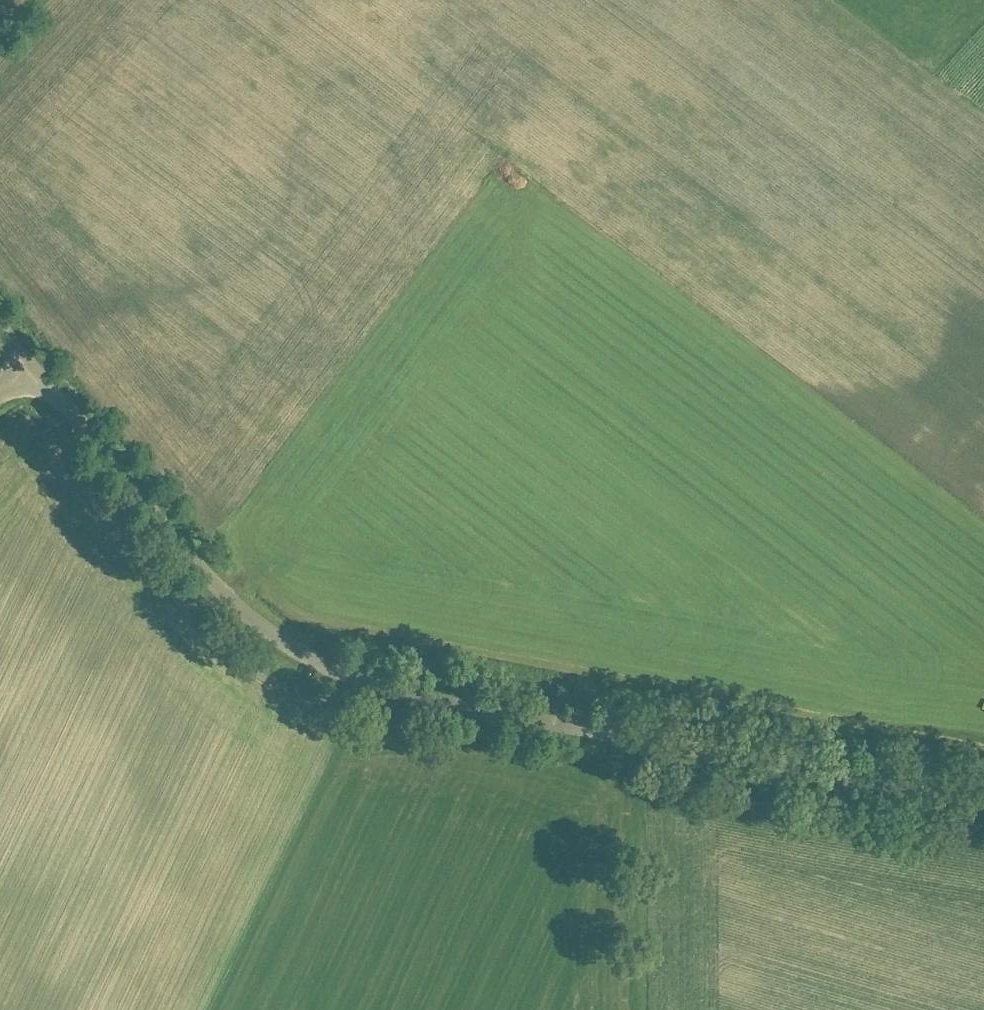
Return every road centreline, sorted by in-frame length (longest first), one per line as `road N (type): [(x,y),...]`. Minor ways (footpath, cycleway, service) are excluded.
road 1 (unclassified): [(983,804),(349,681),(238,609),(25,361)]

